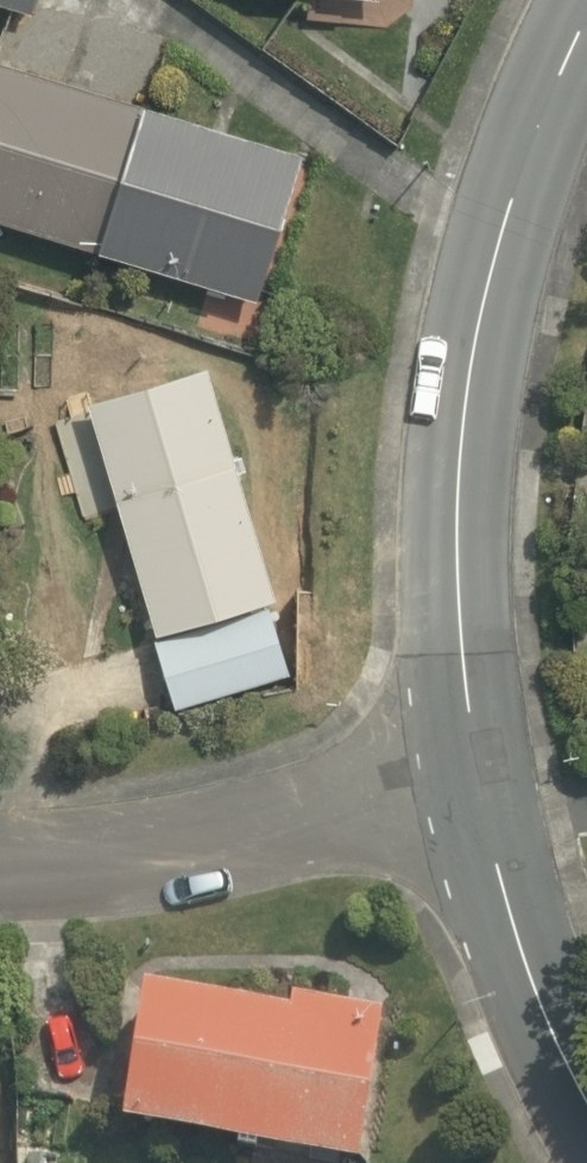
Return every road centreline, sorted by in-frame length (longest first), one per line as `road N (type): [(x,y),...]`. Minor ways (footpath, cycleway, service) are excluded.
road 1 (residential): [(473,782),(463,633),(465,427),(502,235),(586,23)]
road 2 (residential): [(0,857),(86,851),(473,782)]
road 3 (residential): [(586,1089),(506,904)]
road 4 (residential): [(506,904),(473,782)]

